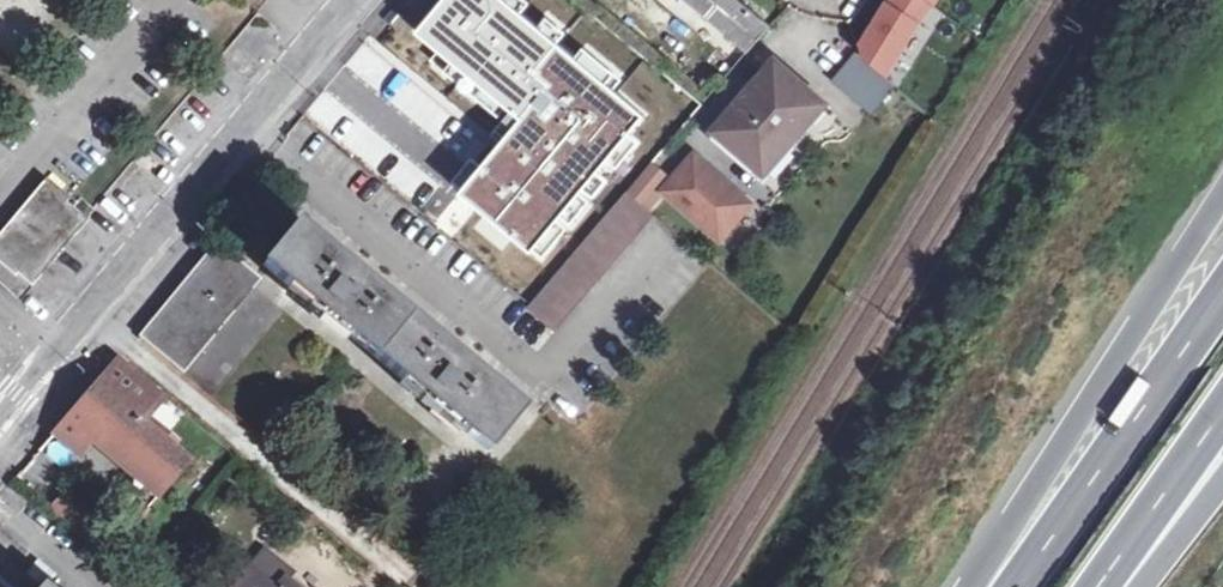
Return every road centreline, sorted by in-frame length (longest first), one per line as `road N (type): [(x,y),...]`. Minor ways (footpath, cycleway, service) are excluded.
road 1 (residential): [(338,0),(0,405)]
road 2 (trunk): [(1222,193),(985,586)]
road 3 (trunk): [(1222,290),(1013,586)]
road 4 (trunk): [(1101,586),(1222,413)]
road 5 (trunk): [(1139,586),(1222,480)]

